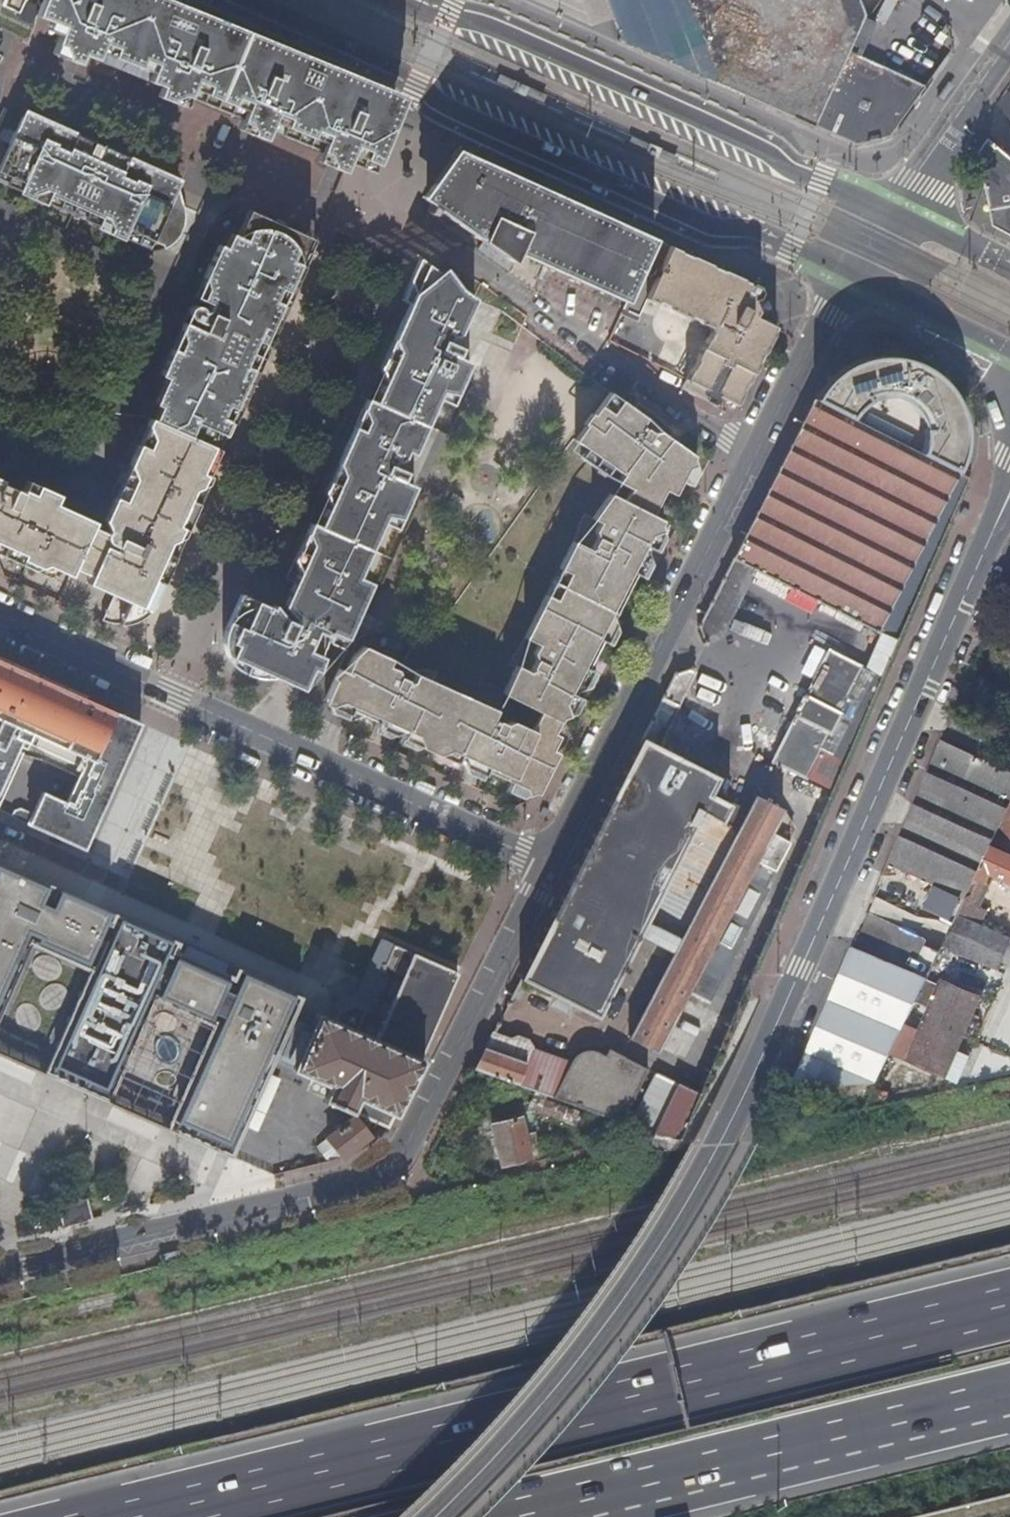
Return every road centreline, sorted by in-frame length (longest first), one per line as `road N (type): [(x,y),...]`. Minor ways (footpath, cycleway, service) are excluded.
road 1 (residential): [(431,1516),(559,1373),(679,1204),(786,1003),(1009,497)]
road 2 (motorway): [(1009,1309),(177,1516)]
road 3 (residential): [(0,1266),(401,1167),(549,866)]
road 4 (primary): [(236,0),(419,84),(438,104),(710,225),(756,232),(850,277)]
road 5 (residential): [(549,866),(850,277)]
road 6 (residential): [(0,616),(549,866)]
road 7 (primary): [(893,213),(503,33),(404,0)]
road 8 (motorway): [(534,1516),(1009,1399)]
road 9 (residential): [(893,213),(1009,47)]
road 10 (primary): [(850,277),(1009,349)]
road 11 (primary): [(1009,273),(893,213)]

